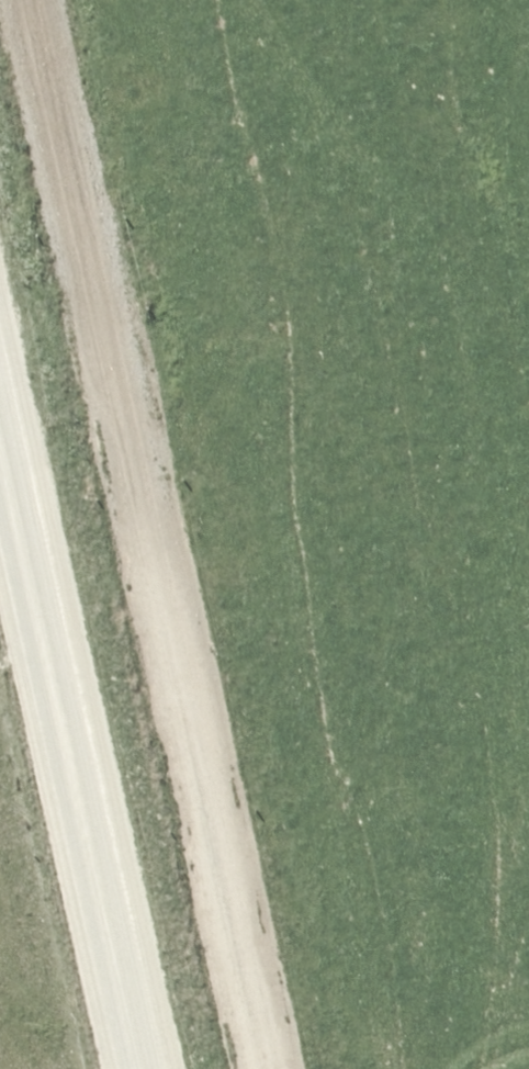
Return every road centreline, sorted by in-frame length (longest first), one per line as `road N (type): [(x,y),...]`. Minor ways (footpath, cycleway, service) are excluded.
road 1 (track): [(46,0),(284,1068)]
road 2 (unclassified): [(166,1068),(0,325)]

